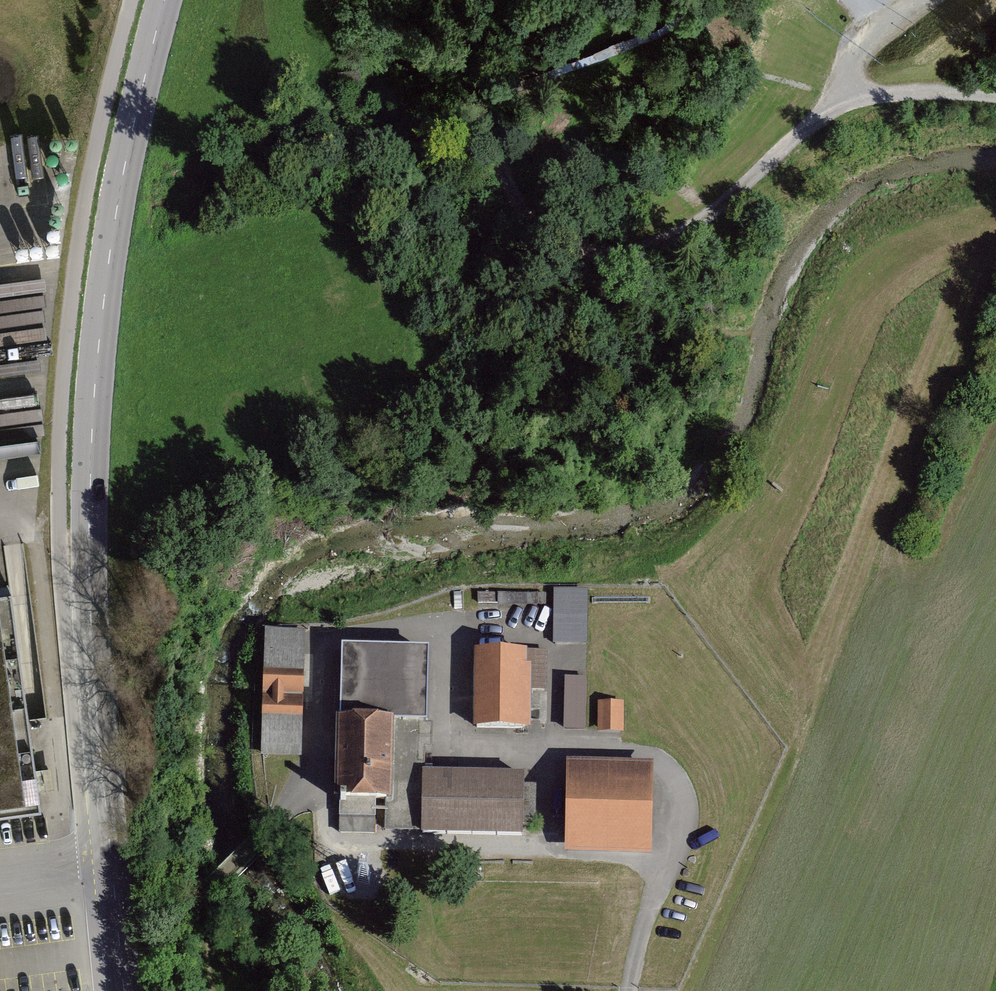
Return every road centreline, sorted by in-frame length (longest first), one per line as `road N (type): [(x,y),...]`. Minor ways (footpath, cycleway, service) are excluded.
road 1 (tertiary): [(164,0),(119,198),(91,413),(89,627),(122,990)]
road 2 (track): [(452,0),(505,178),(537,219),(596,255),(661,249),(715,220),(814,126),(874,98),(995,96)]
road 3 (residential): [(627,990),(678,843),(683,784),(670,765),(638,752),(443,744)]
road 4 (track): [(874,98),(869,58),(927,0)]

